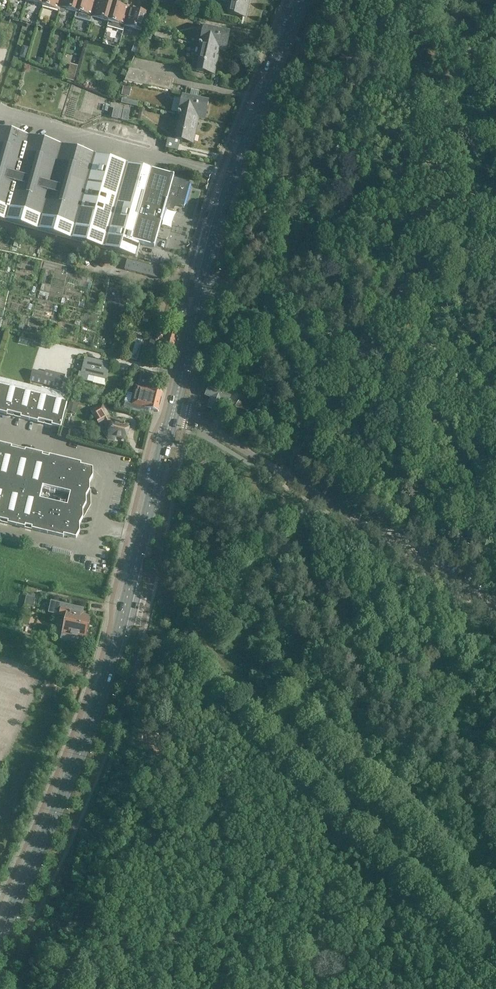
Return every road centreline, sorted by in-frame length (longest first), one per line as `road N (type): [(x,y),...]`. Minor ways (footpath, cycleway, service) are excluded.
road 1 (primary): [(0,935),(90,730),(174,410)]
road 2 (primary): [(174,410),(232,172),(303,0)]
road 3 (unclassified): [(495,606),(174,410)]

